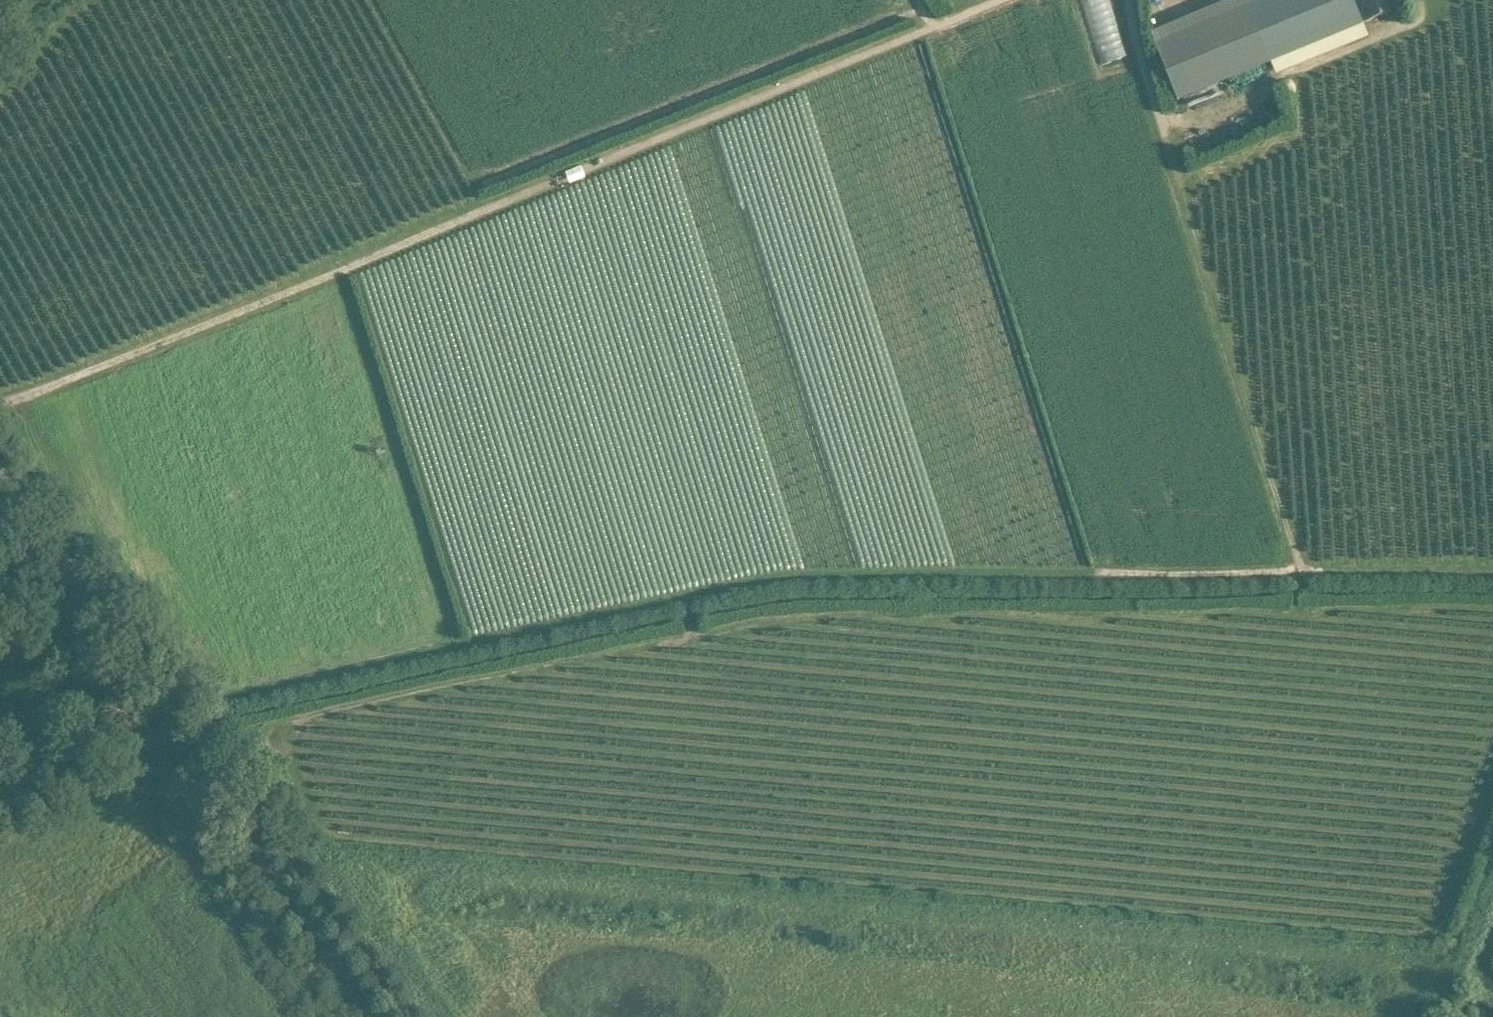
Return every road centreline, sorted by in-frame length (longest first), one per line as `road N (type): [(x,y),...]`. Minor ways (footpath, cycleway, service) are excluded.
road 1 (track): [(0,448),(160,672),(431,1016)]

